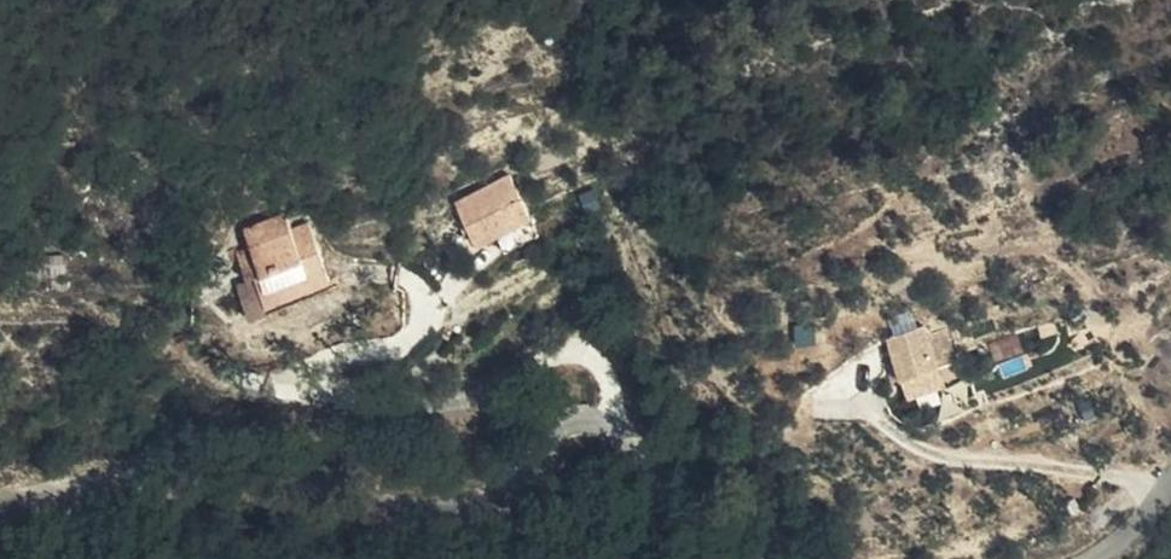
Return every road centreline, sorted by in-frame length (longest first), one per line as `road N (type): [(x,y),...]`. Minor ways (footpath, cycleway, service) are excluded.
road 1 (unclassified): [(811,558),(740,522),(656,500),(524,486),(57,482),(0,497)]
road 2 (track): [(400,398),(299,399),(160,320),(78,302)]

